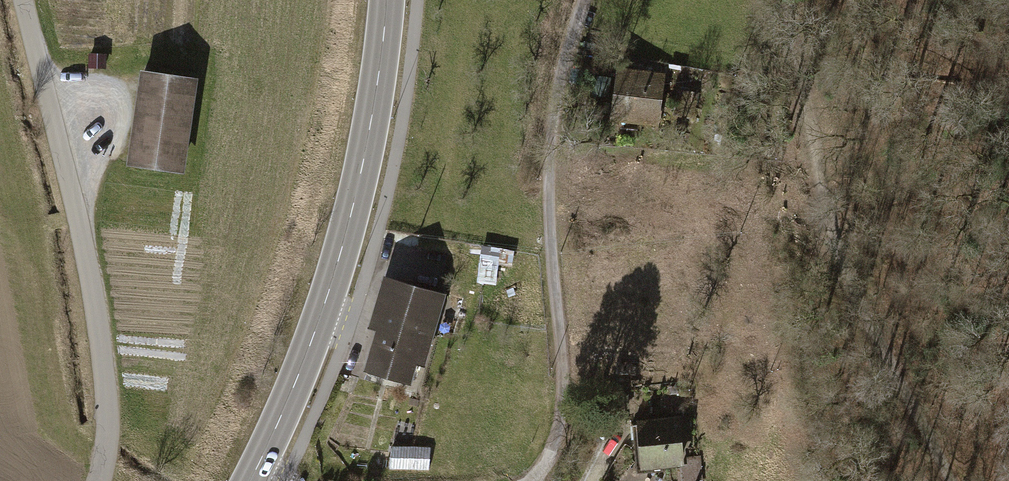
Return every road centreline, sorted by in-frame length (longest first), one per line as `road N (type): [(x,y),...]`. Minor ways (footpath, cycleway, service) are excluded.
road 1 (track): [(813,0),(809,56),(840,219),(950,480)]
road 2 (secondary): [(388,0),(375,105),(341,251),(254,474)]
road 3 (unclassified): [(100,480),(112,424),(101,334),(22,0)]
road 4 (track): [(533,480),(562,413),(550,153),(586,0)]

